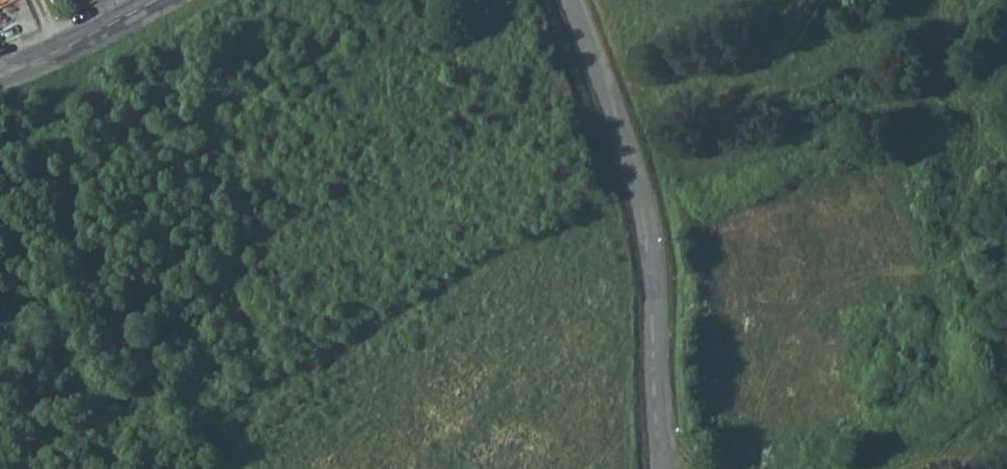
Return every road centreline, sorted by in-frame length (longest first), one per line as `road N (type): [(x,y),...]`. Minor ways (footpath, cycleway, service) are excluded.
road 1 (unclassified): [(665,468),(643,203),(570,0)]
road 2 (residential): [(0,69),(146,0)]

